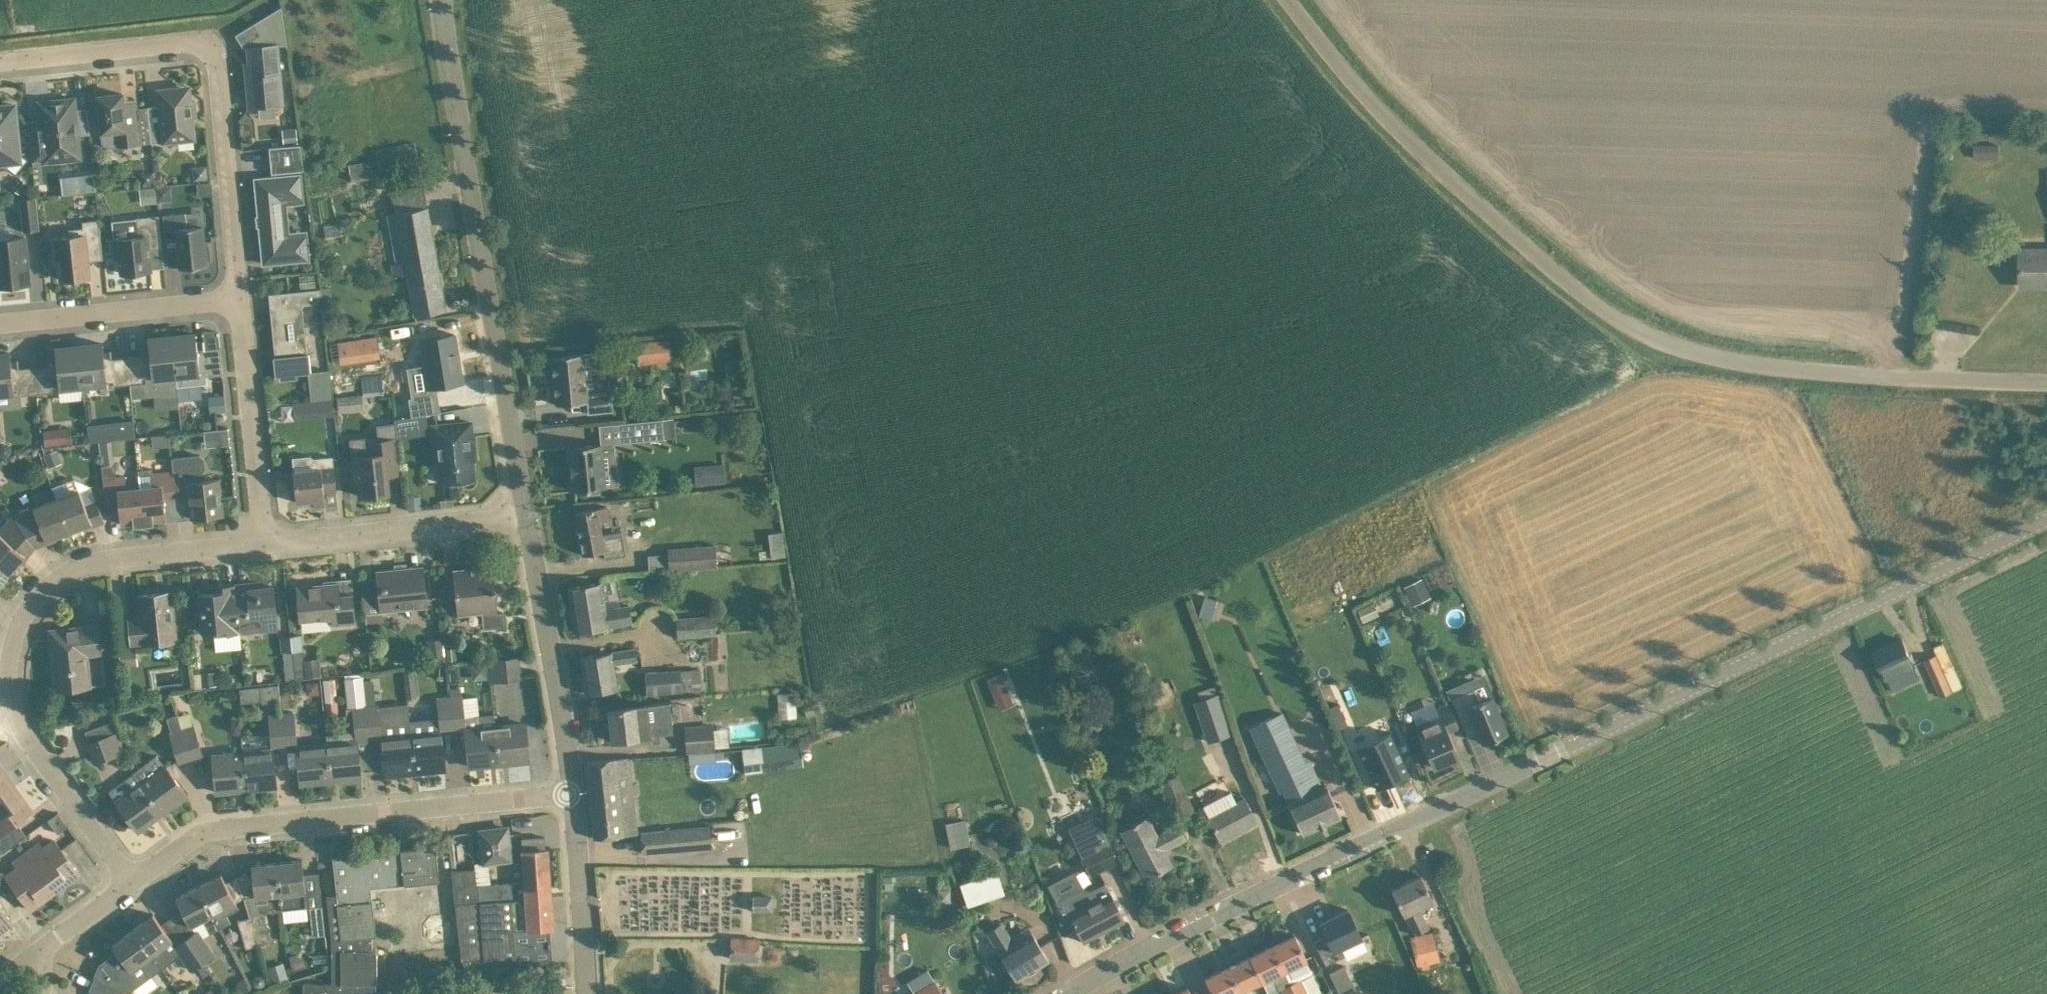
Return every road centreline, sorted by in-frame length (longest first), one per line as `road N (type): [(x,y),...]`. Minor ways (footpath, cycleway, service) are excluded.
road 1 (tertiary): [(1071,993),(1341,853),(2046,517)]
road 2 (unclassified): [(2046,379),(1775,366),(1637,333),(1448,177),(1332,59),(1288,0)]
road 3 (residential): [(129,882),(23,728),(9,695),(17,626),(52,581),(97,560),(264,542)]
road 4 (tertiary): [(527,514),(444,0)]
road 5 (residential): [(129,882),(223,826),(575,794)]
road 6 (tertiary): [(575,794),(527,514)]
road 7 (residential): [(264,542),(527,514)]
road 8 (residential): [(239,299),(214,44)]
road 9 (residential): [(264,542),(239,299)]
road 10 (residential): [(0,324),(239,299)]
road 11 (residential): [(0,61),(214,44)]
road 12 (tertiary): [(587,993),(575,794)]
road 13 (unknown): [(351,993),(329,817)]

